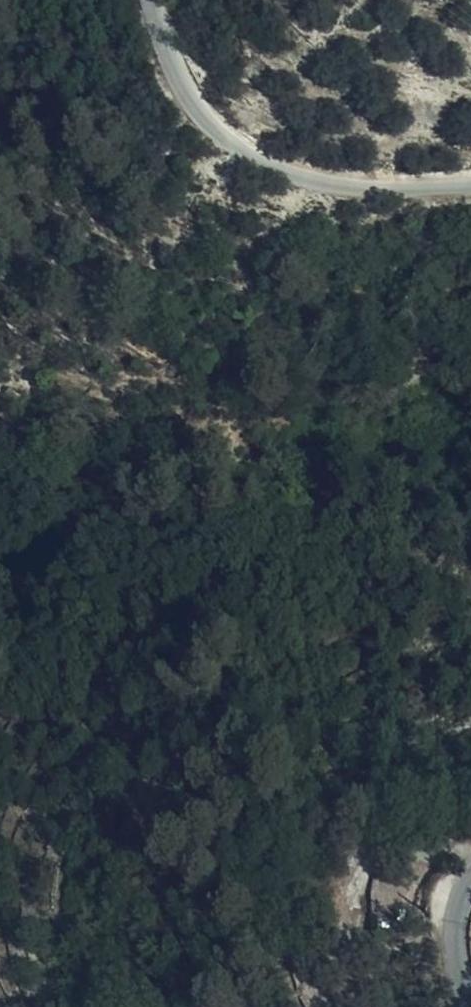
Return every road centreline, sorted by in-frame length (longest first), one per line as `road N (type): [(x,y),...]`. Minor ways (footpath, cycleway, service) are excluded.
road 1 (unclassified): [(152,0),(181,87),(239,147),(284,170),(348,181),(470,183)]

